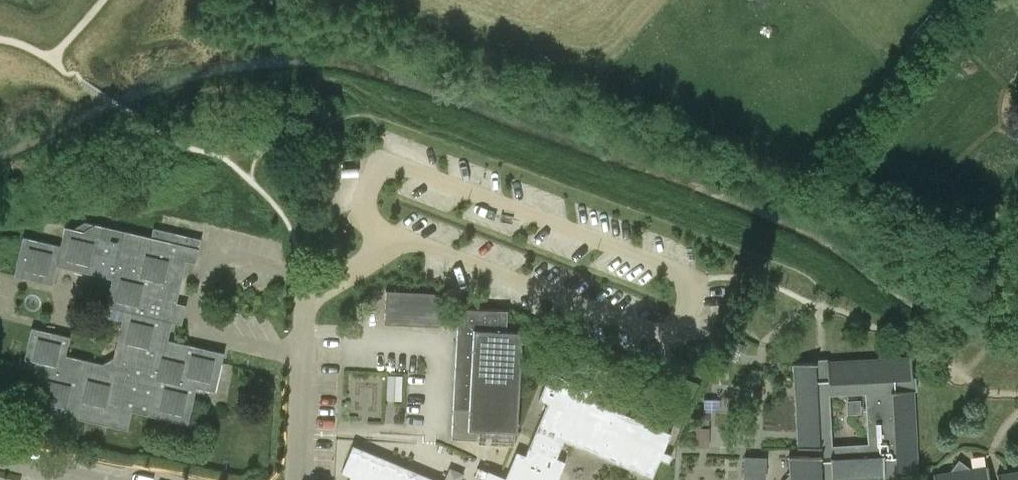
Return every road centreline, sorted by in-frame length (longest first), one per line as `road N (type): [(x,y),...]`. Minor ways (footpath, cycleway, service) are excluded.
road 1 (residential): [(303,295),(302,278),(217,266),(207,328),(212,337),(306,353)]
road 2 (residential): [(296,479),(306,353)]

